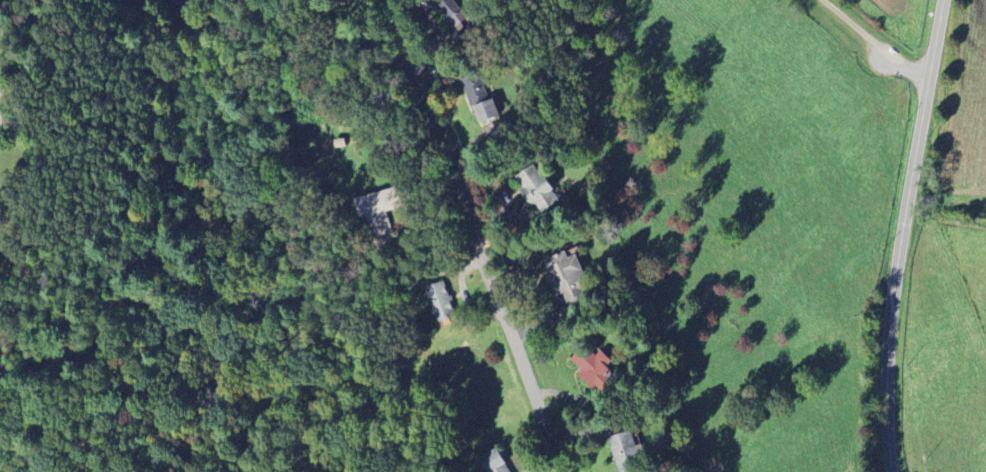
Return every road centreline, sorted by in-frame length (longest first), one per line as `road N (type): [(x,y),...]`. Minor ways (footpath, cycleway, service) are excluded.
road 1 (residential): [(384,0),(560,471)]
road 2 (tertiary): [(943,0),(889,321),(889,471)]
road 3 (residential): [(929,76),(827,0)]

